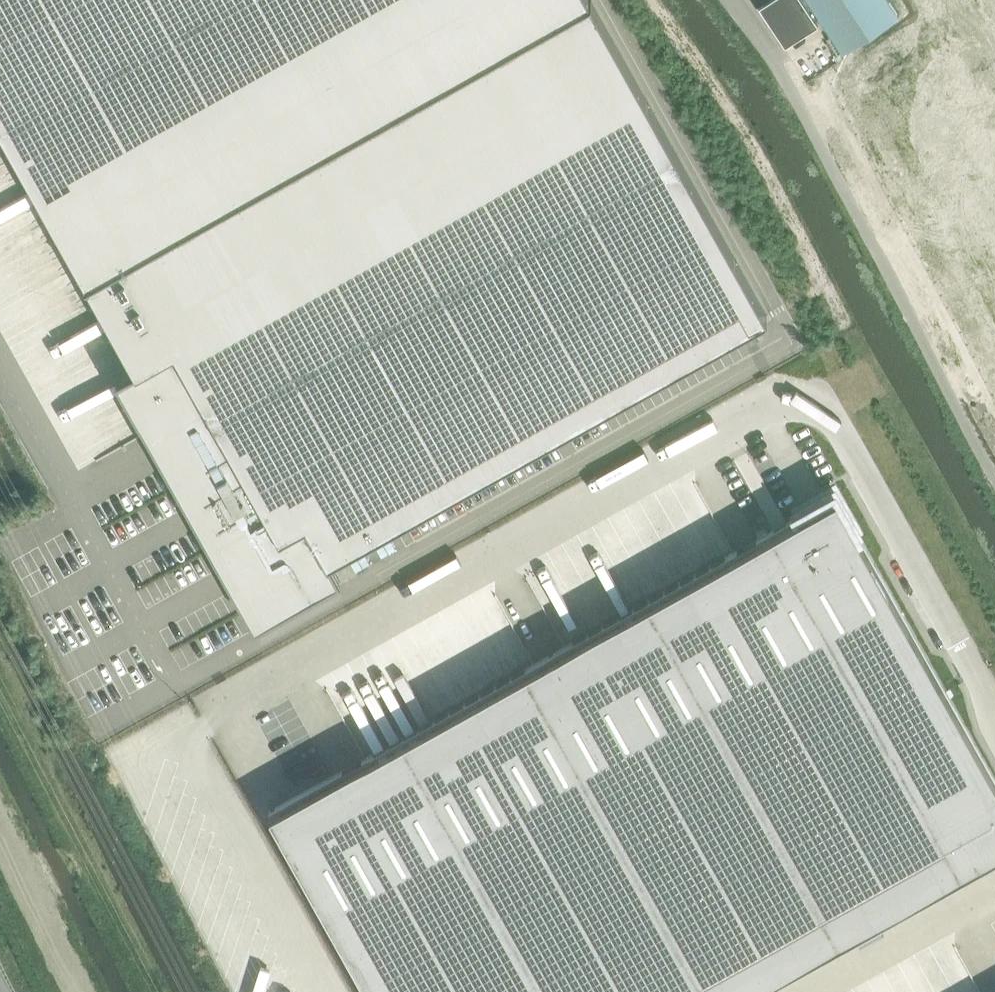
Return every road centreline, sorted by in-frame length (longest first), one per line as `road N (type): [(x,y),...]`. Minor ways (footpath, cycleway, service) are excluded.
road 1 (unclassified): [(726,0),(782,79),(994,479)]

